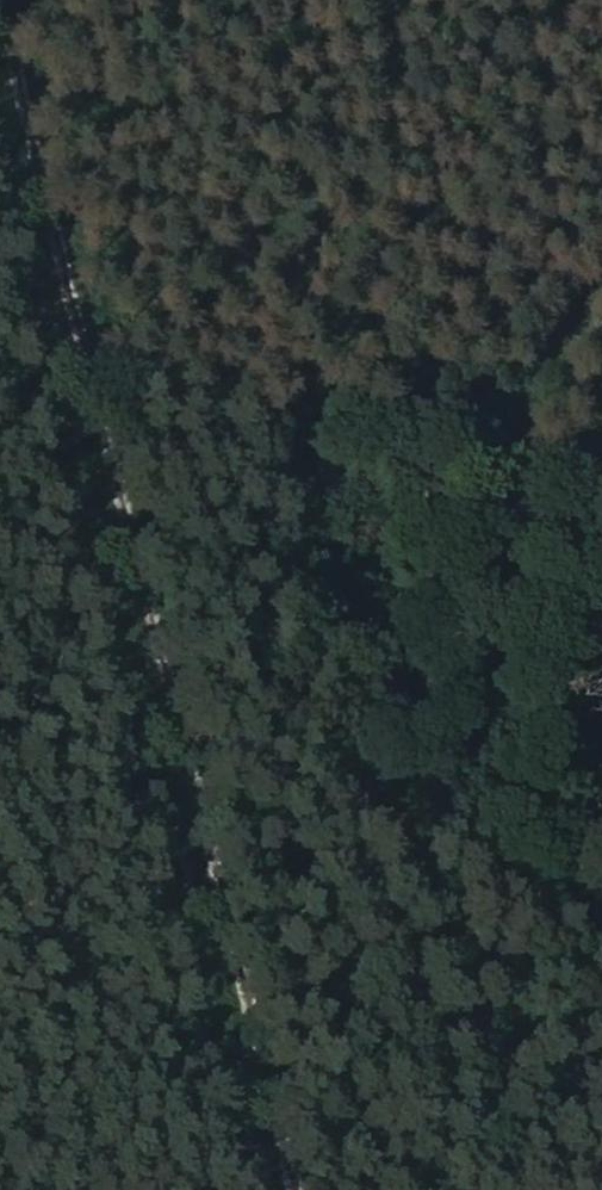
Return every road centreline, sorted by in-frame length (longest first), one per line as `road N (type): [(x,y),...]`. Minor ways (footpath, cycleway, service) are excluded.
road 1 (track): [(0,37),(289,1189)]
road 2 (track): [(80,357),(190,405),(274,482),(354,763),(413,834),(601,921)]

